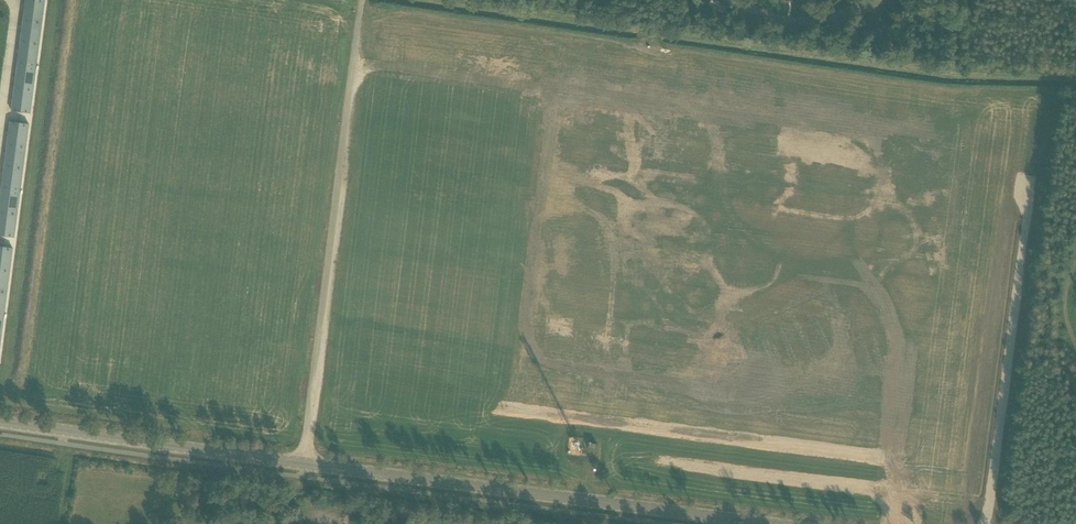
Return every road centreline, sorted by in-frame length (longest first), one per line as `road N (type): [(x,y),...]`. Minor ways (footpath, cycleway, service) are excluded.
road 1 (tertiary): [(770,523),(301,464)]
road 2 (unclassified): [(301,464),(362,0)]
road 3 (tertiary): [(301,464),(0,422)]

